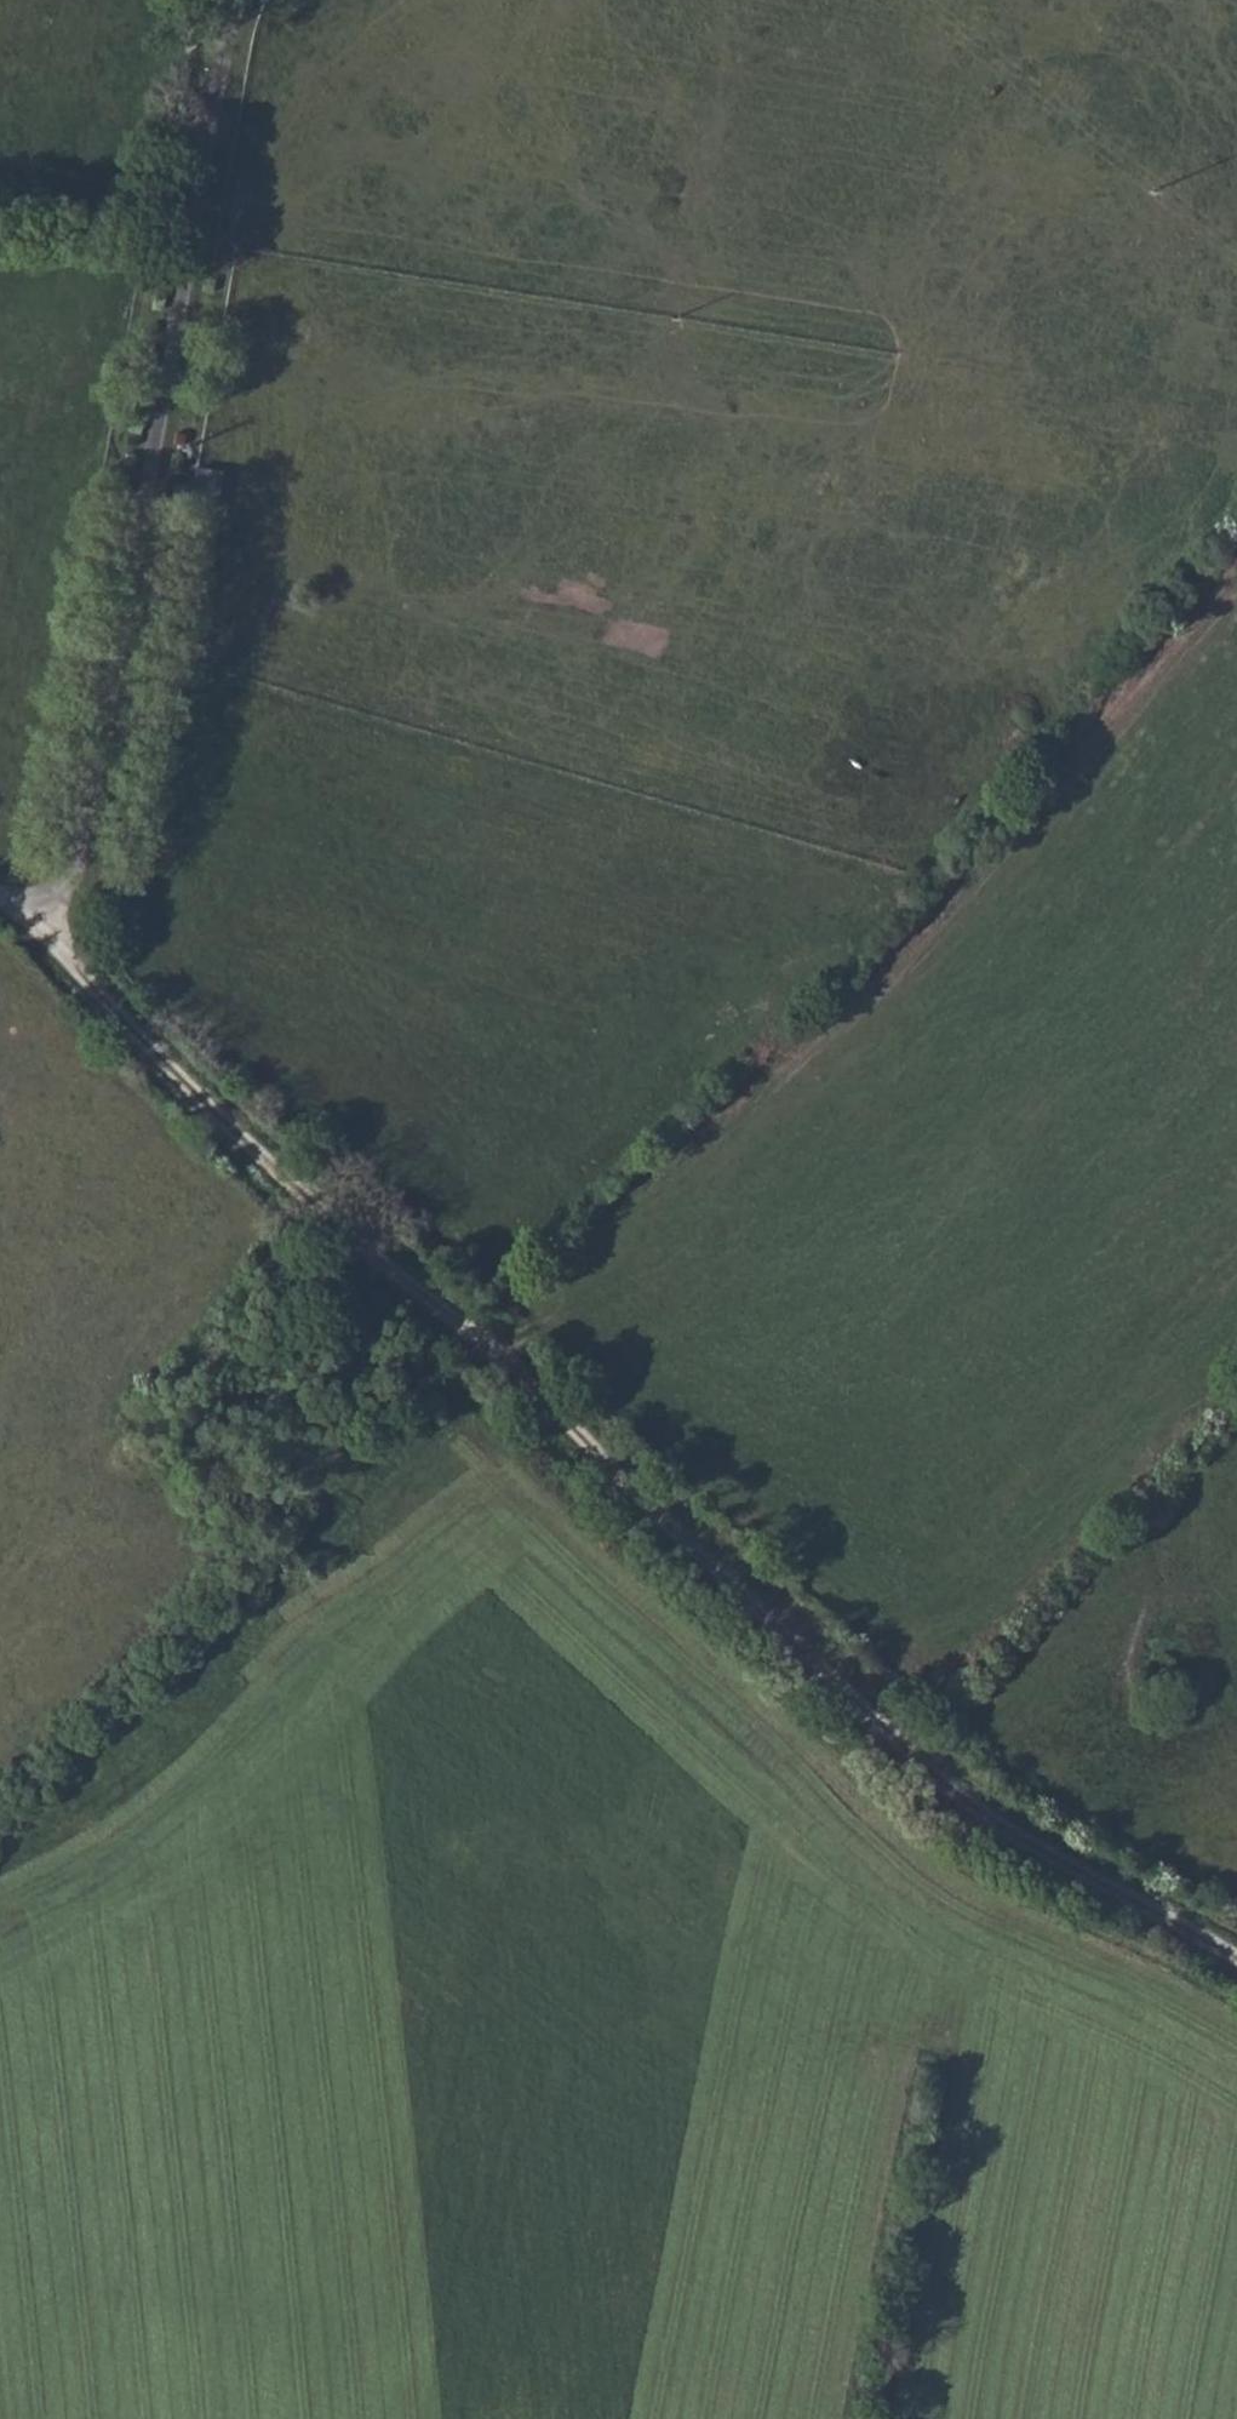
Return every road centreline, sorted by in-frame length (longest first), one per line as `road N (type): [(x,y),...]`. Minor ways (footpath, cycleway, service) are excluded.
road 1 (track): [(35,928),(324,1208),(970,1801),(1236,1961)]
road 2 (unclassified): [(0,906),(35,928),(71,896),(108,789),(232,0)]

